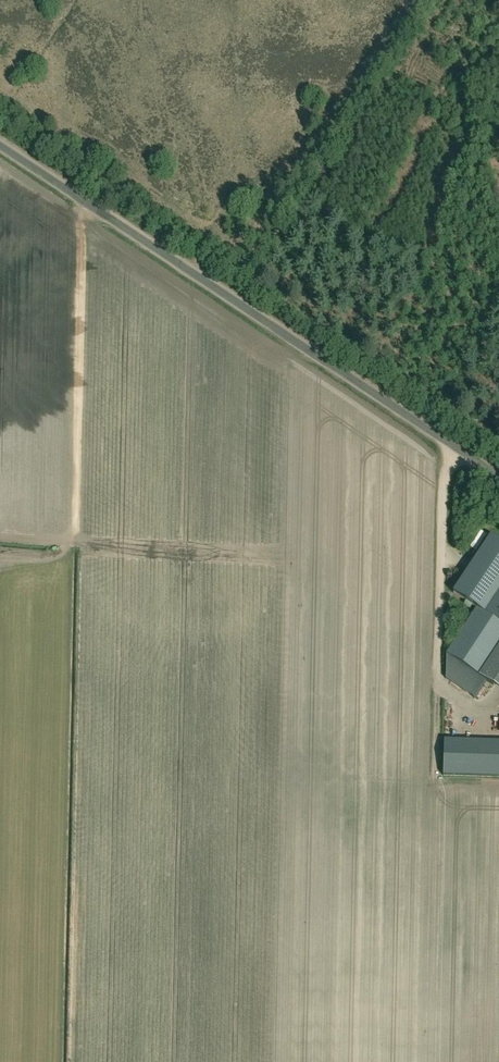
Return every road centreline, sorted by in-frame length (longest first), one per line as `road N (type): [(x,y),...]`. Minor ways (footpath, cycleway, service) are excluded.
road 1 (unclassified): [(498,476),(0,149)]

